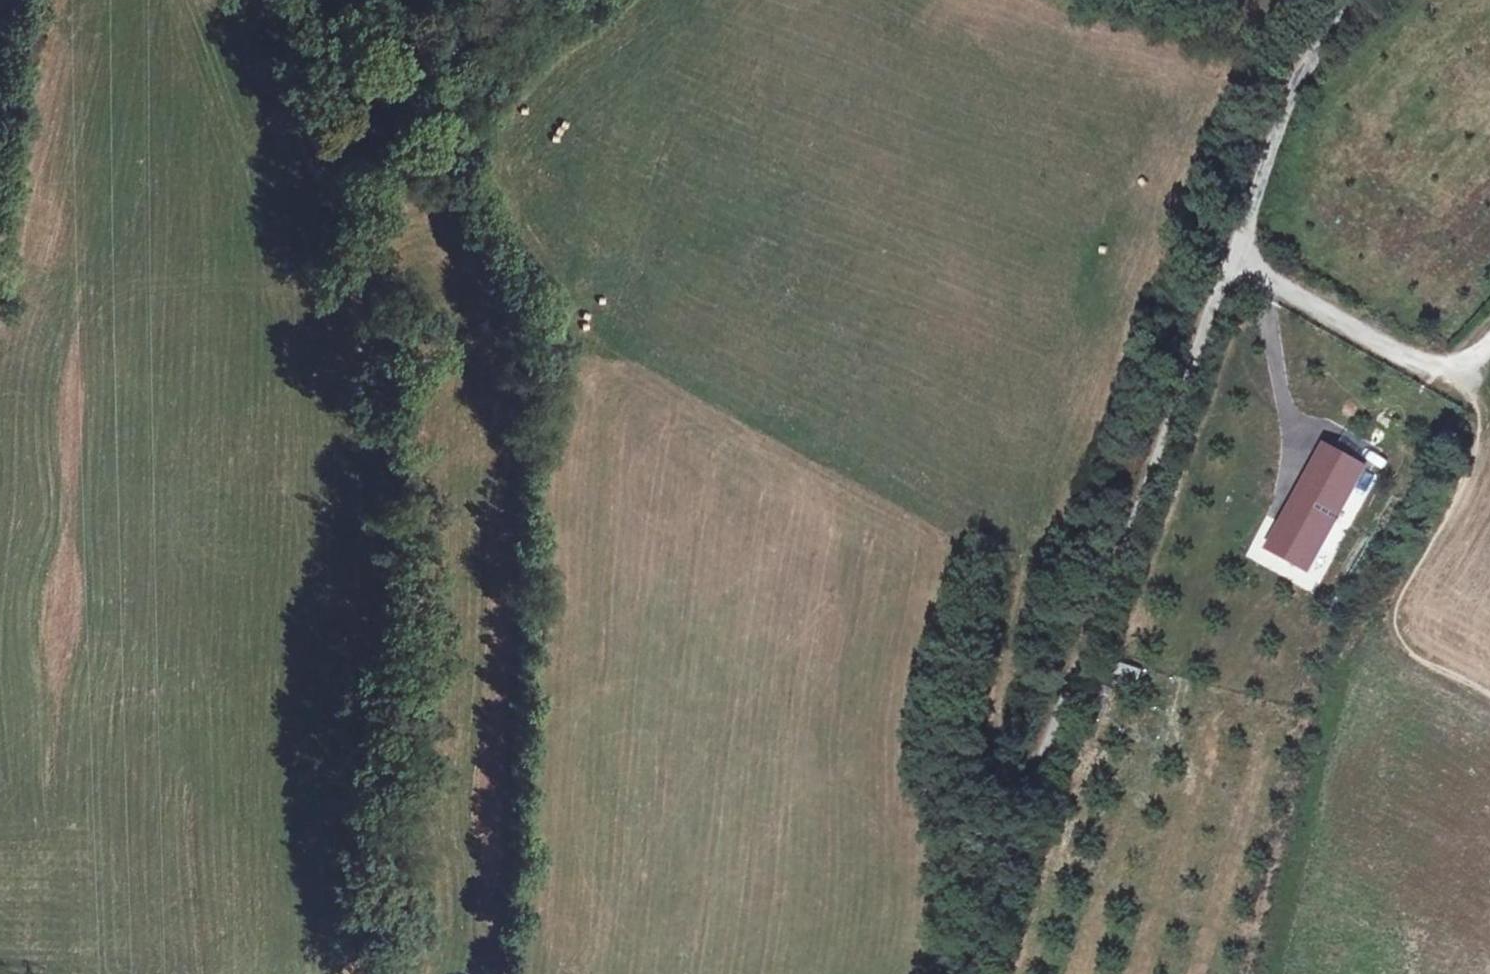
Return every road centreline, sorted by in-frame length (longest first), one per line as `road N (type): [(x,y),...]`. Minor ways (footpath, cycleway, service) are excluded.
road 1 (unclassified): [(1374,0),(1291,89),(1214,341),(1107,634),(1019,822),(974,973)]

